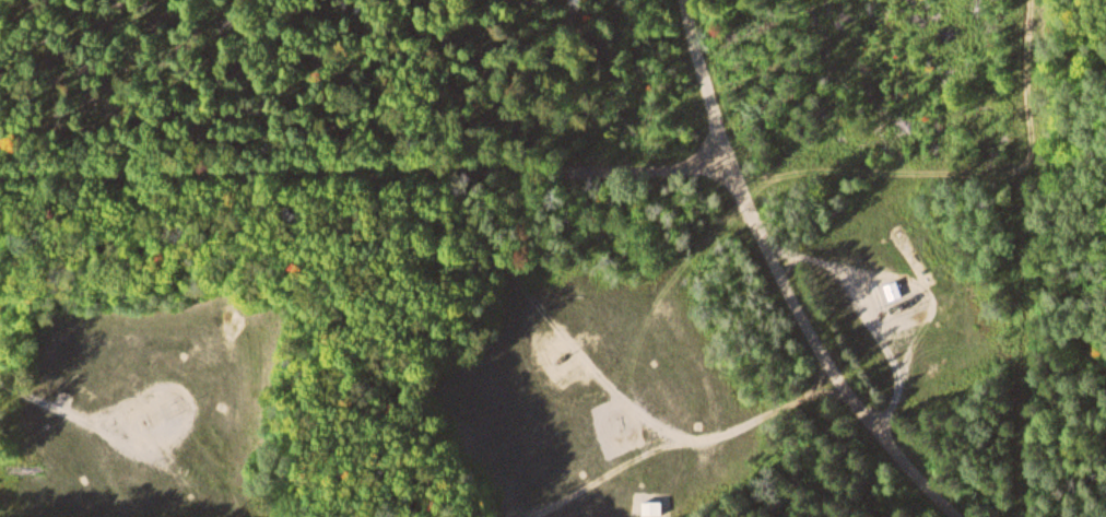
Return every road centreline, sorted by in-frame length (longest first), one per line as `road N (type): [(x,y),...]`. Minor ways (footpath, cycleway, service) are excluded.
road 1 (track): [(0,174),(166,176),(503,161),(732,178),(869,139),(953,132),(992,118),(1010,79),(1007,0)]
road 2 (residential): [(956,516),(835,375),(783,281),(732,178),(687,0)]

